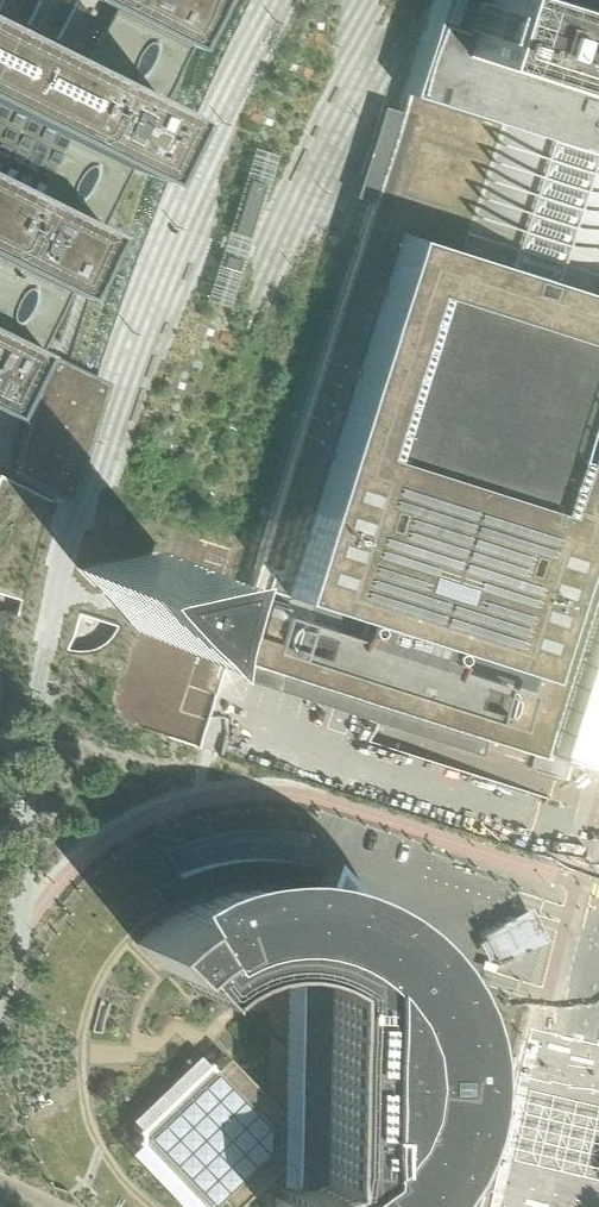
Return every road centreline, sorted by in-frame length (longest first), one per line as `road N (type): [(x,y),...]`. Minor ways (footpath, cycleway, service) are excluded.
road 1 (secondary): [(598,976),(535,1206)]

